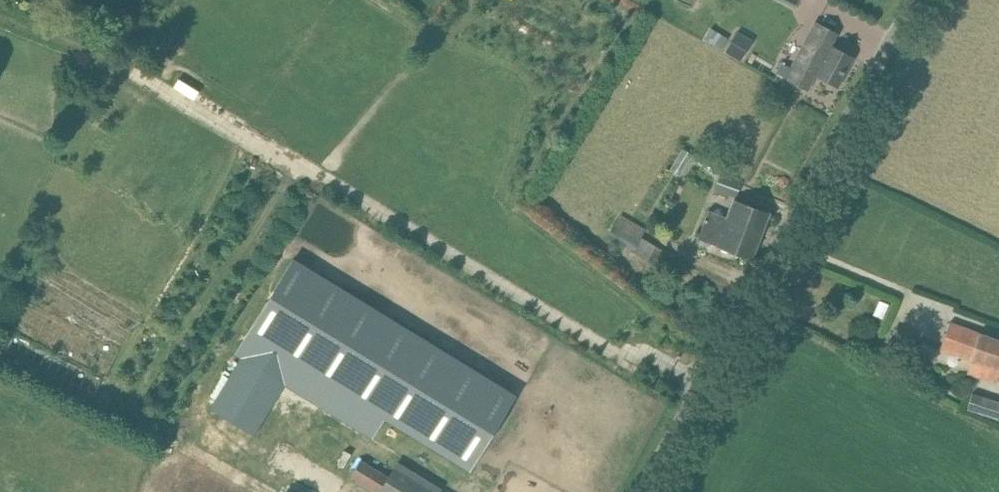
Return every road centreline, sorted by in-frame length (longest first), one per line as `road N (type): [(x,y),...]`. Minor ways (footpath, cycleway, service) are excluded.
road 1 (unclassified): [(637,491),(908,0)]

